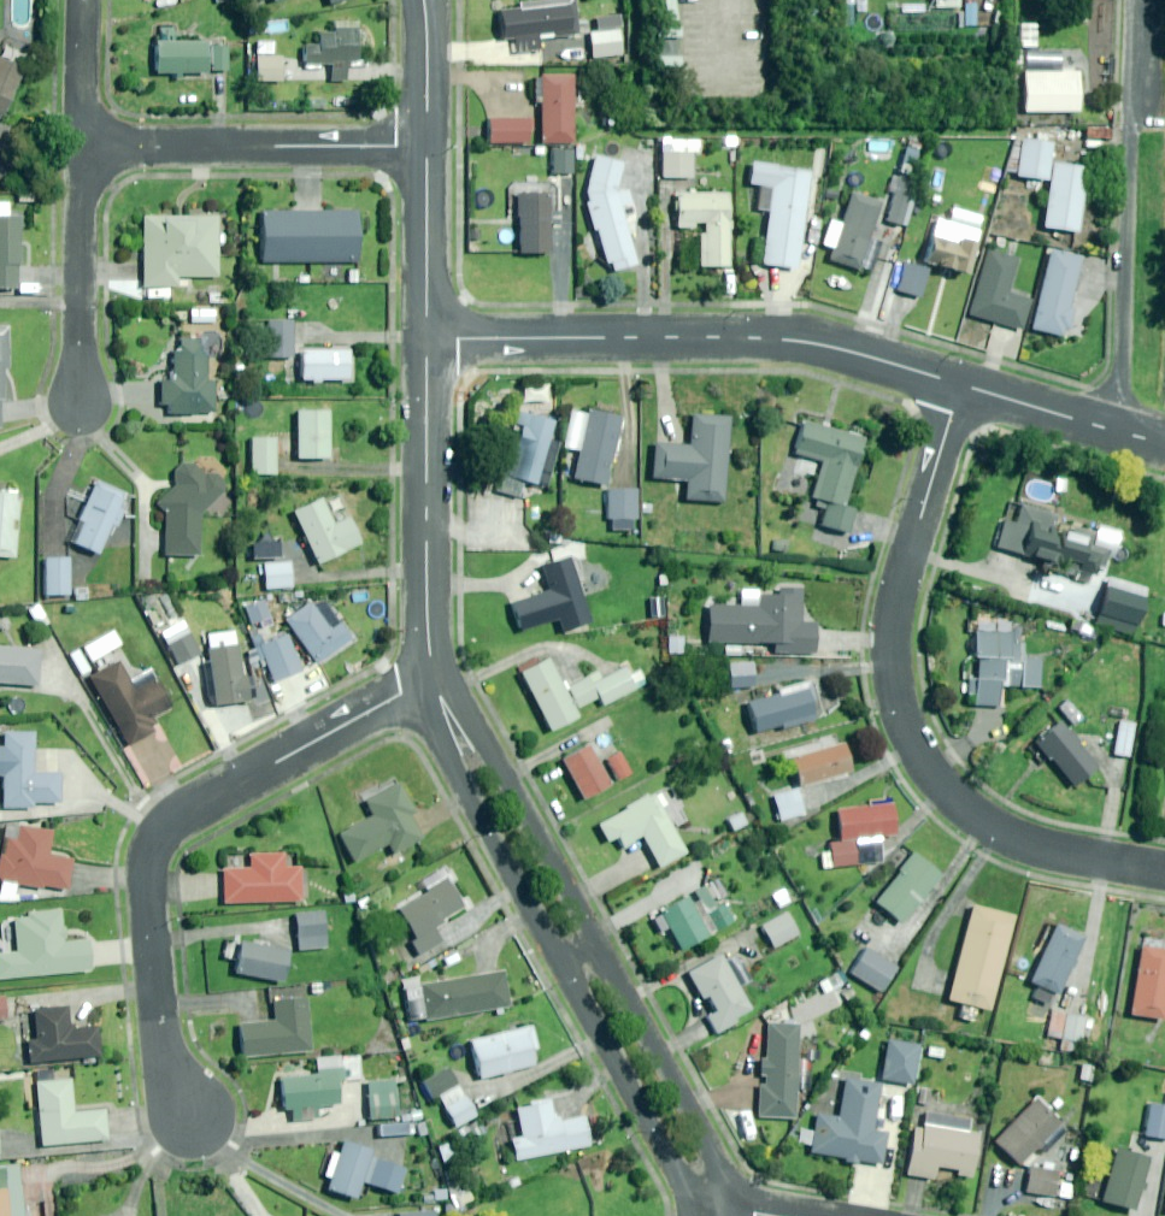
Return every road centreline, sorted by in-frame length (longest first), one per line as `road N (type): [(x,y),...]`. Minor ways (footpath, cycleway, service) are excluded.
road 1 (residential): [(1164,871),(1040,848),(999,832),(960,808),(928,772),(905,726),(893,646),(896,602),(964,384)]
road 2 (residential): [(193,1113),(163,1045),(146,881),(153,846),(171,819),(432,679)]
road 3 (tertiary): [(428,340),(782,340),(964,384)]
road 4 (residential): [(1105,429),(1122,384),(1137,0)]
road 5 (residential): [(83,147),(428,147)]
road 6 (residential): [(432,679),(428,340)]
road 7 (residential): [(564,967),(449,760),(432,679)]
road 8 (residential): [(432,679),(486,738),(603,945)]
road 9 (residential): [(603,945),(714,1143),(712,1208)]
road 10 (residential): [(712,1208),(681,1178),(564,967)]
road 11 (residential): [(83,147),(81,401)]
road 12 (tertiary): [(428,147),(428,340)]
road 13 (tertiary): [(964,384),(1105,429)]
road 14 (tertiary): [(425,0),(428,147)]
road 15 (residential): [(81,0),(83,147)]

